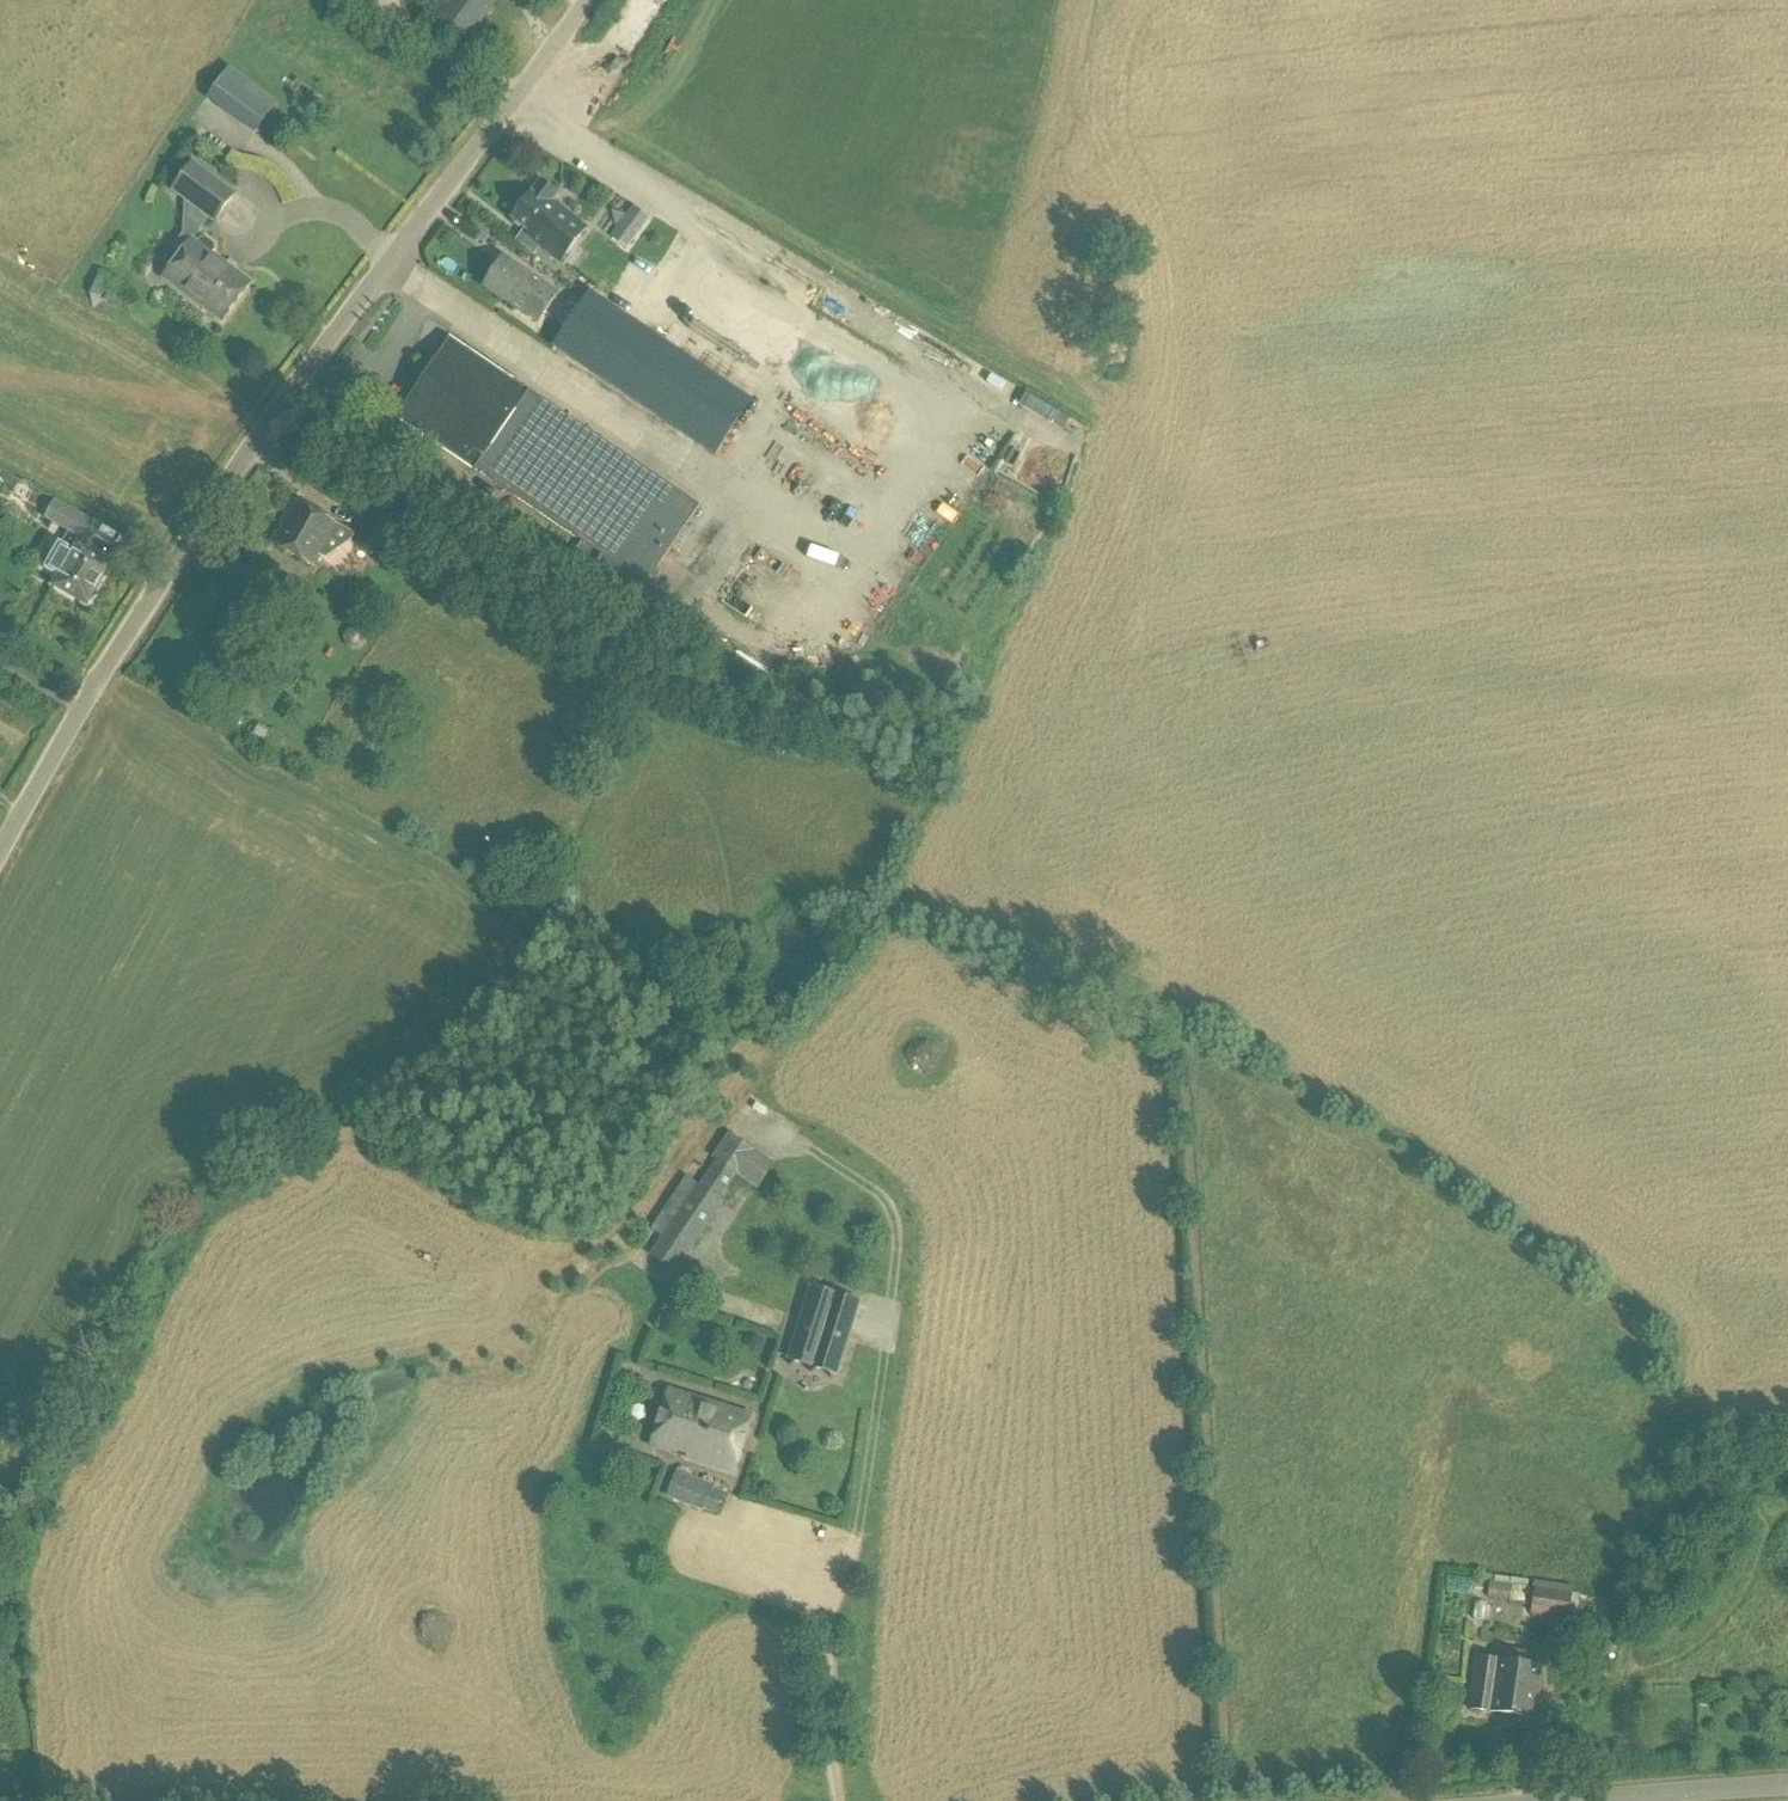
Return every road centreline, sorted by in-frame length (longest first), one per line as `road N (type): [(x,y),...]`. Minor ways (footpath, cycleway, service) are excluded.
road 1 (unclassified): [(0,853),(295,387),(582,0)]
road 2 (unclassified): [(1585,1800),(1787,1786)]

